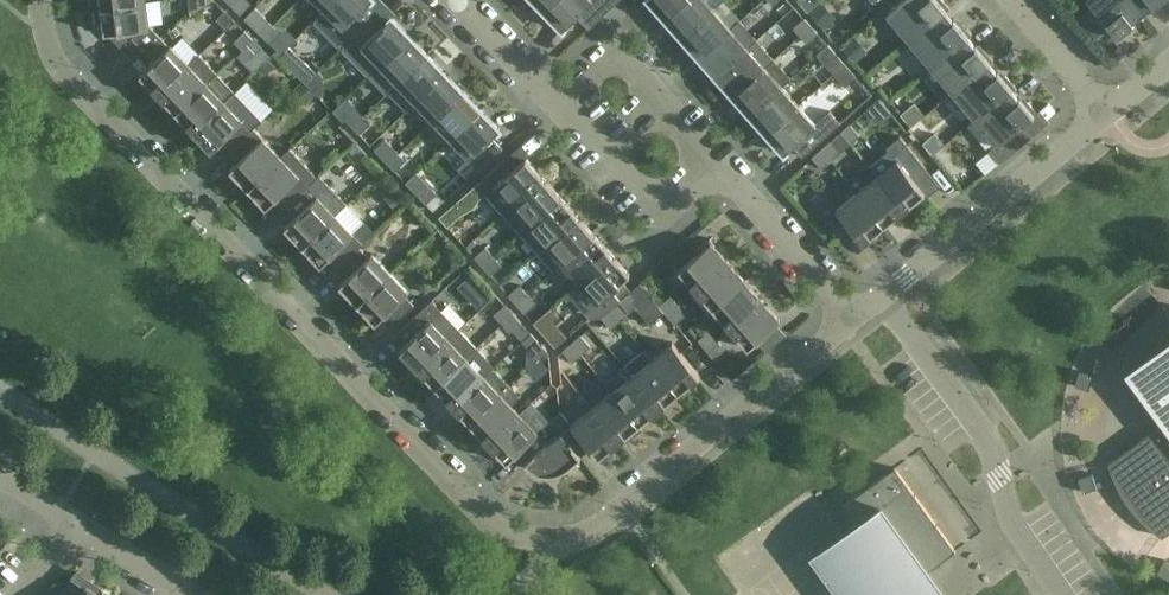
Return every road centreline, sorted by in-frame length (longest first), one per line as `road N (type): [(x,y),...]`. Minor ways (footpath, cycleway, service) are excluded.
road 1 (residential): [(859,316),(589,536),(563,542),(526,536),(480,503),(65,73),(46,34),(44,0)]
road 2 (residential): [(1065,594),(1014,522),(986,434),(880,298)]
road 3 (residential): [(1105,110),(880,298)]
road 4 (residential): [(719,164),(628,63),(604,61),(559,104)]
road 5 (residential): [(719,164),(670,206),(648,201),(559,104)]
road 6 (residential): [(859,316),(719,164)]
road 7 (residential): [(559,104),(454,0)]
road 8 (residential): [(1105,110),(1009,0)]
road 9 (residential): [(182,594),(80,524)]

